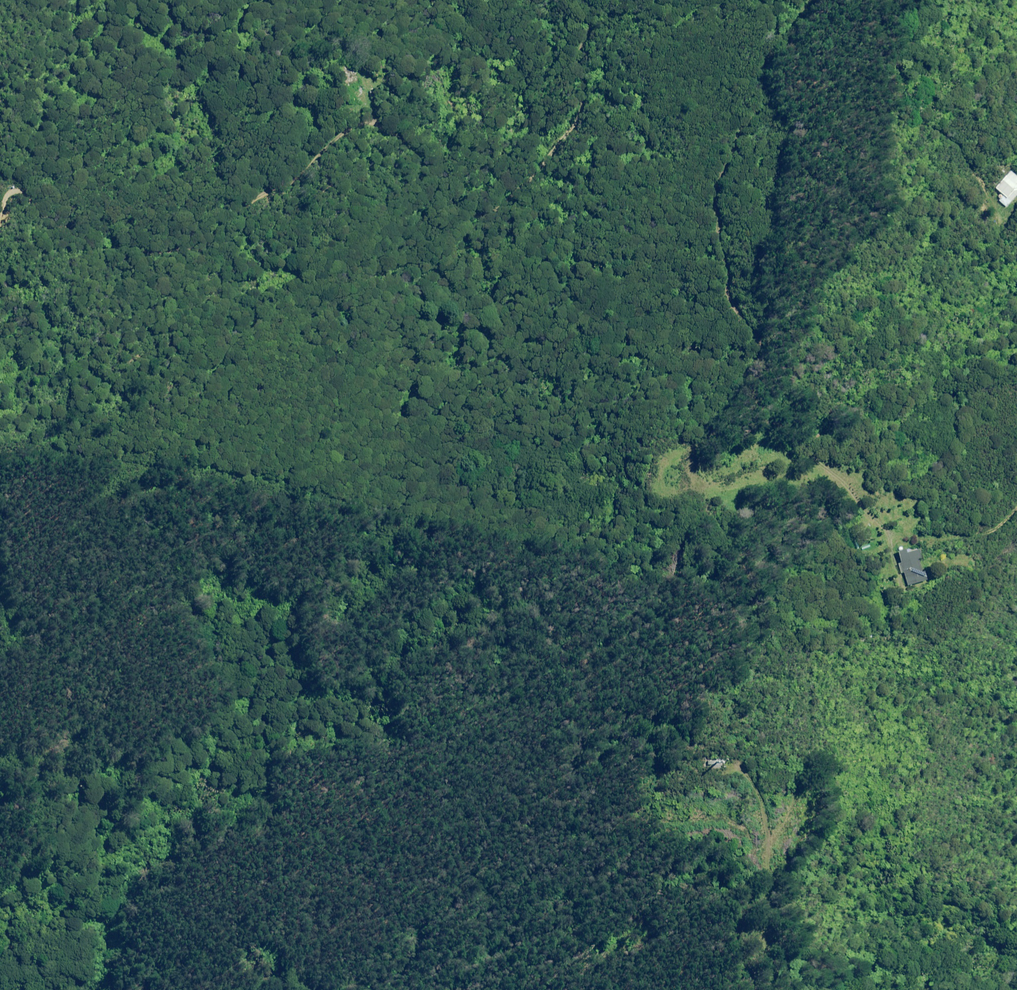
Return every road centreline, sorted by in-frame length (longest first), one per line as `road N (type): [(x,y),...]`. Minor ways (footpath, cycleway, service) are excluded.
road 1 (track): [(697,462),(680,541),(647,570),(565,545),(130,456),(69,510),(30,607),(26,700),(37,751)]
road 2 (track): [(0,219),(3,200),(16,187),(36,212),(130,253),(171,254),(211,238),(340,135),(376,129),(411,148),(472,205),(492,207),(581,107),(573,0)]
road 3 (track): [(762,989),(770,861),(802,792),(806,688),(791,638),(744,580),(730,501),(697,462)]
road 4 (track): [(697,462),(707,437),(754,389),(762,348),(728,295),(715,193),(736,139),(760,105),(767,58),(811,0)]

